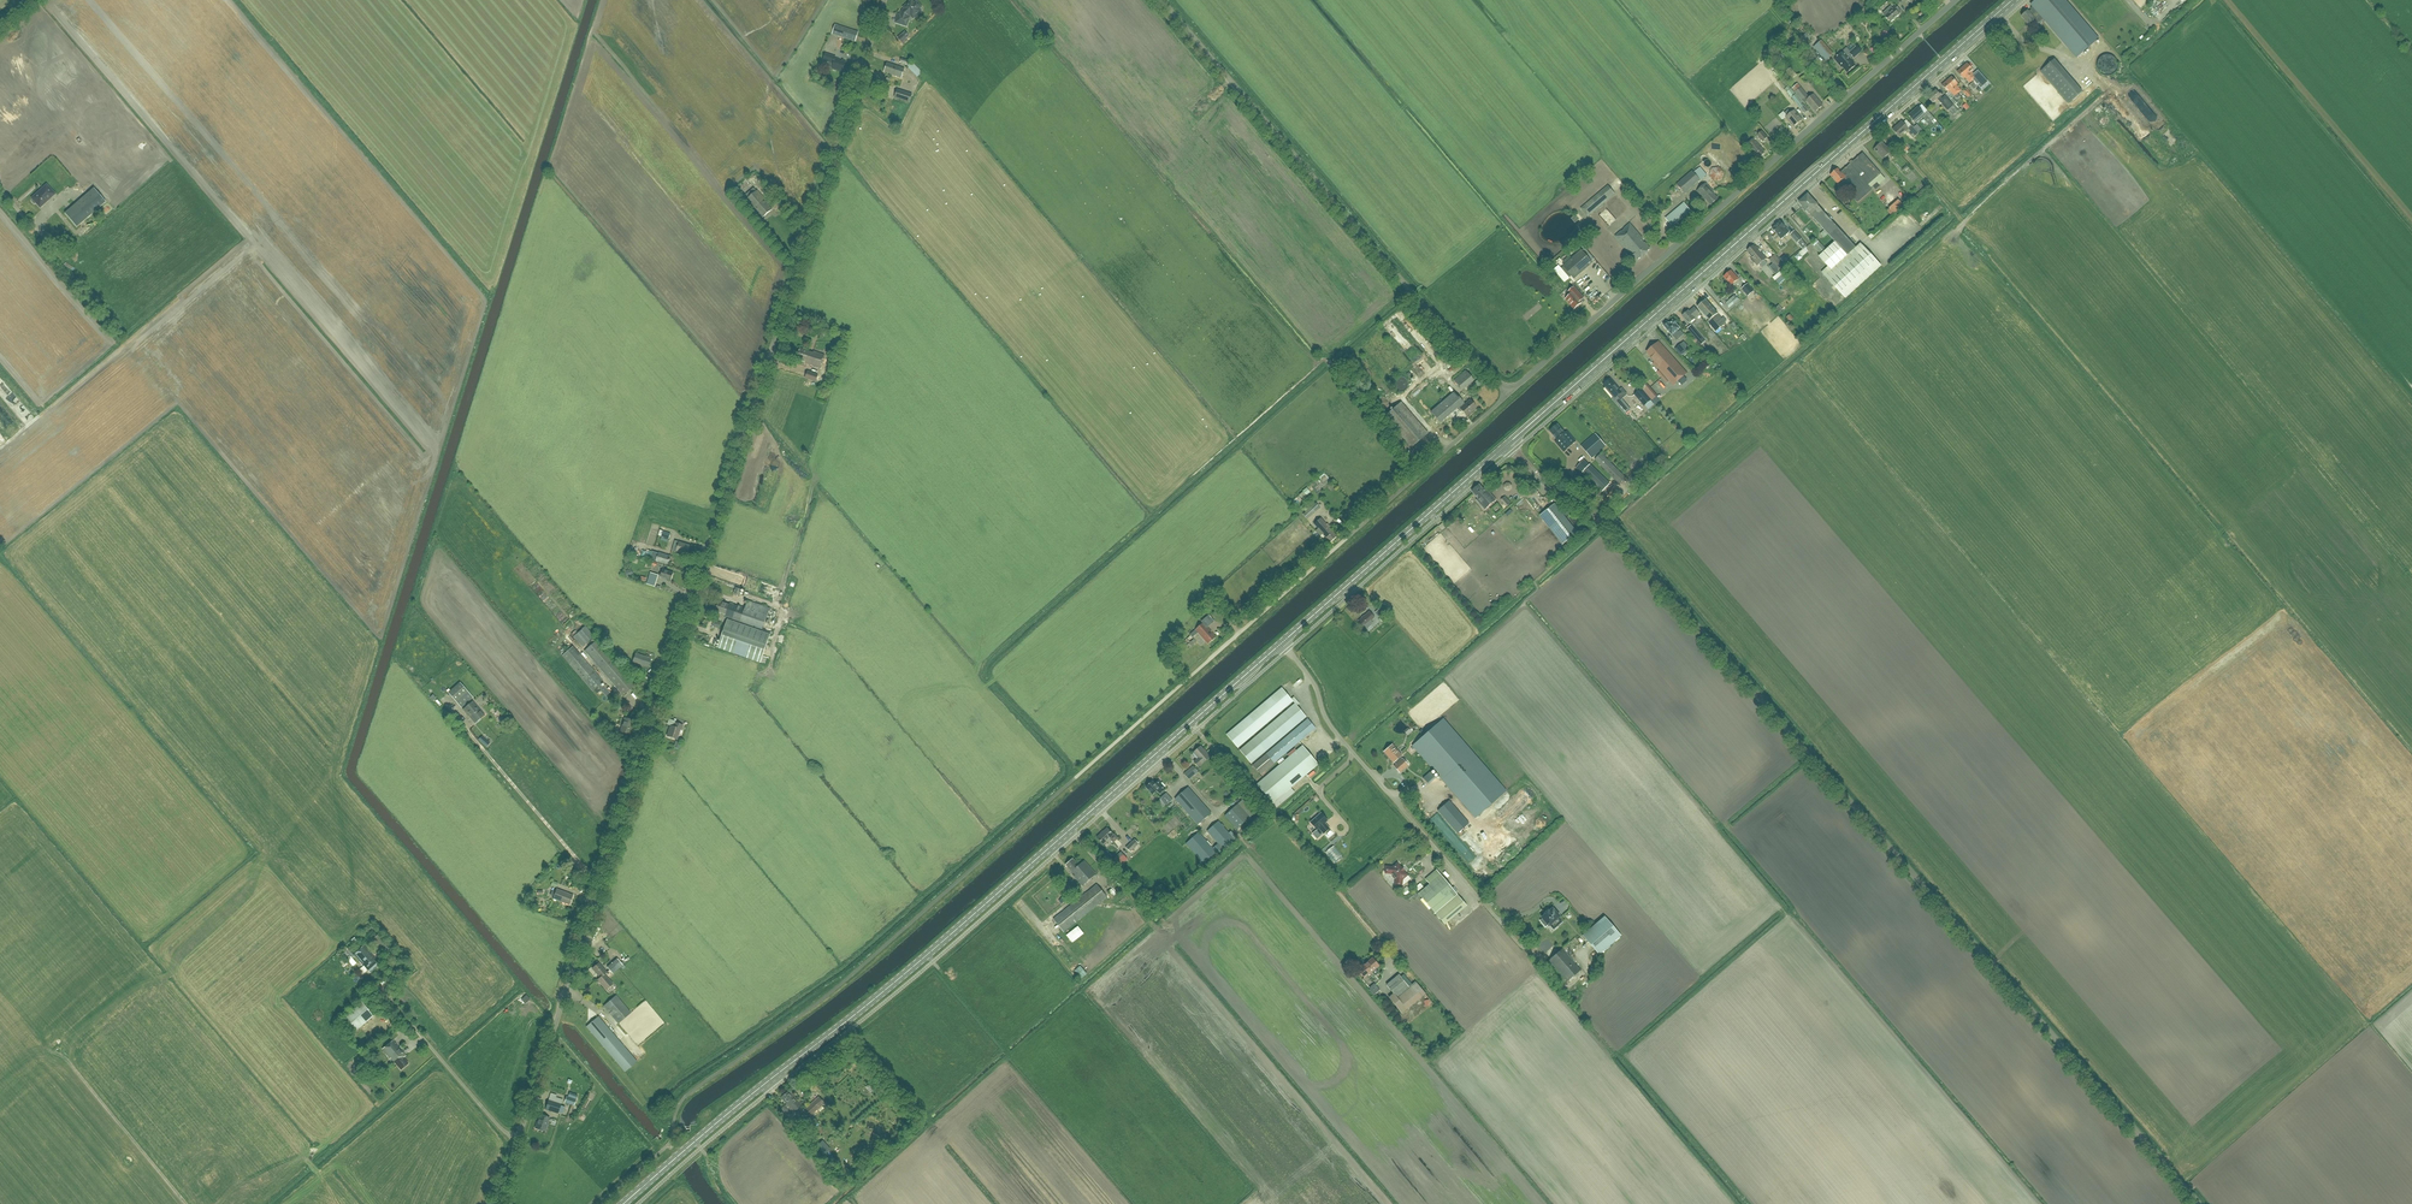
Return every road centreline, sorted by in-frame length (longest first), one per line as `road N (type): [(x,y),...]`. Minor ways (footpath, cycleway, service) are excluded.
road 1 (unclassified): [(518,1139),(885,0)]
road 2 (unclassified): [(2200,1203),(1610,529),(1547,484),(1509,444)]
road 3 (primary): [(625,1203),(928,955),(1280,644)]
road 4 (primary): [(1509,444),(2015,0)]
road 5 (unclassified): [(1509,393),(1959,0)]
road 6 (unclassified): [(1509,393),(1162,0)]
road 7 (unclassified): [(1158,703),(1509,393)]
road 8 (unclassified): [(1527,950),(1336,734),(1306,673),(1280,644)]
road 9 (primary): [(1280,644),(1509,444)]
road 10 (unclassified): [(518,1139),(374,983)]

